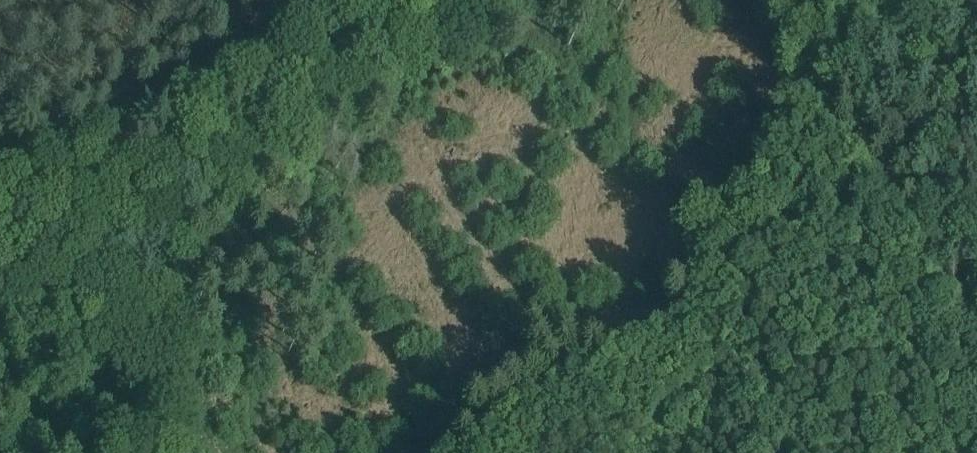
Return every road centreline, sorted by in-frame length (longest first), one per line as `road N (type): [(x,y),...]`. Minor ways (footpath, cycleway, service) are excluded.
road 1 (track): [(307,0),(82,128),(30,181),(0,196)]

